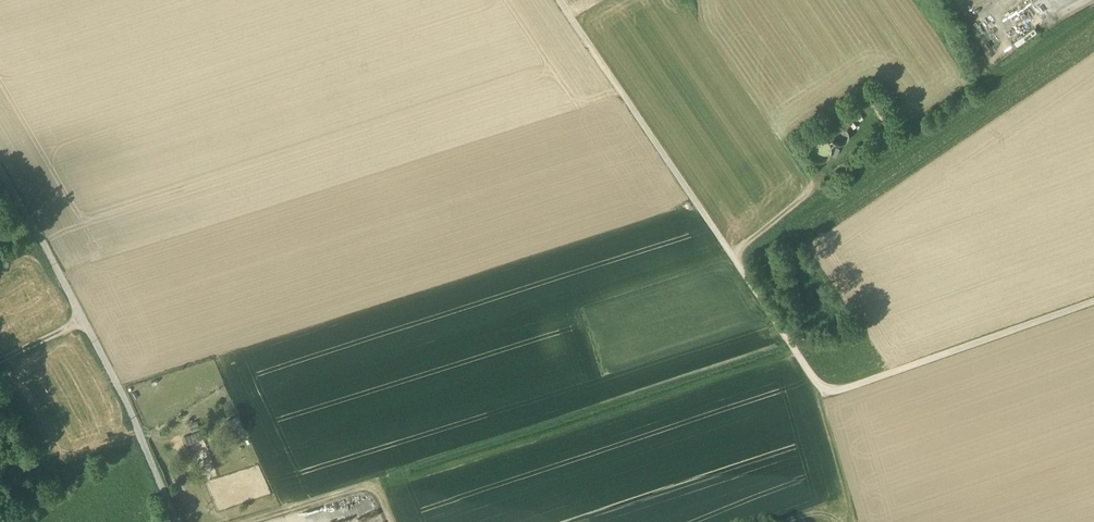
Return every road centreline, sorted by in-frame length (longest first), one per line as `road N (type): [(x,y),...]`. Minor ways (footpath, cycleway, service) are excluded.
road 1 (track): [(560,0),(826,395),(1093,300)]
road 2 (unclassified): [(175,521),(118,386),(0,169)]
road 3 (track): [(728,249),(829,183)]

